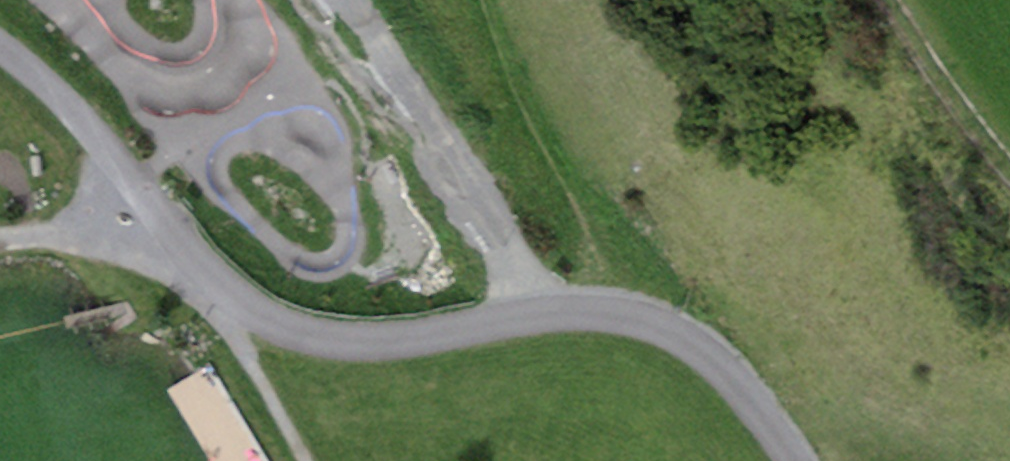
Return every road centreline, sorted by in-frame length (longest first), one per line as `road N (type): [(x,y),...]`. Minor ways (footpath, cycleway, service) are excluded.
road 1 (track): [(226,296),(283,328),(378,342),(595,309),(662,324),(728,373),(792,460)]
road 2 (track): [(0,47),(63,90),(226,296)]
road 3 (track): [(1009,173),(939,84),(888,0)]

